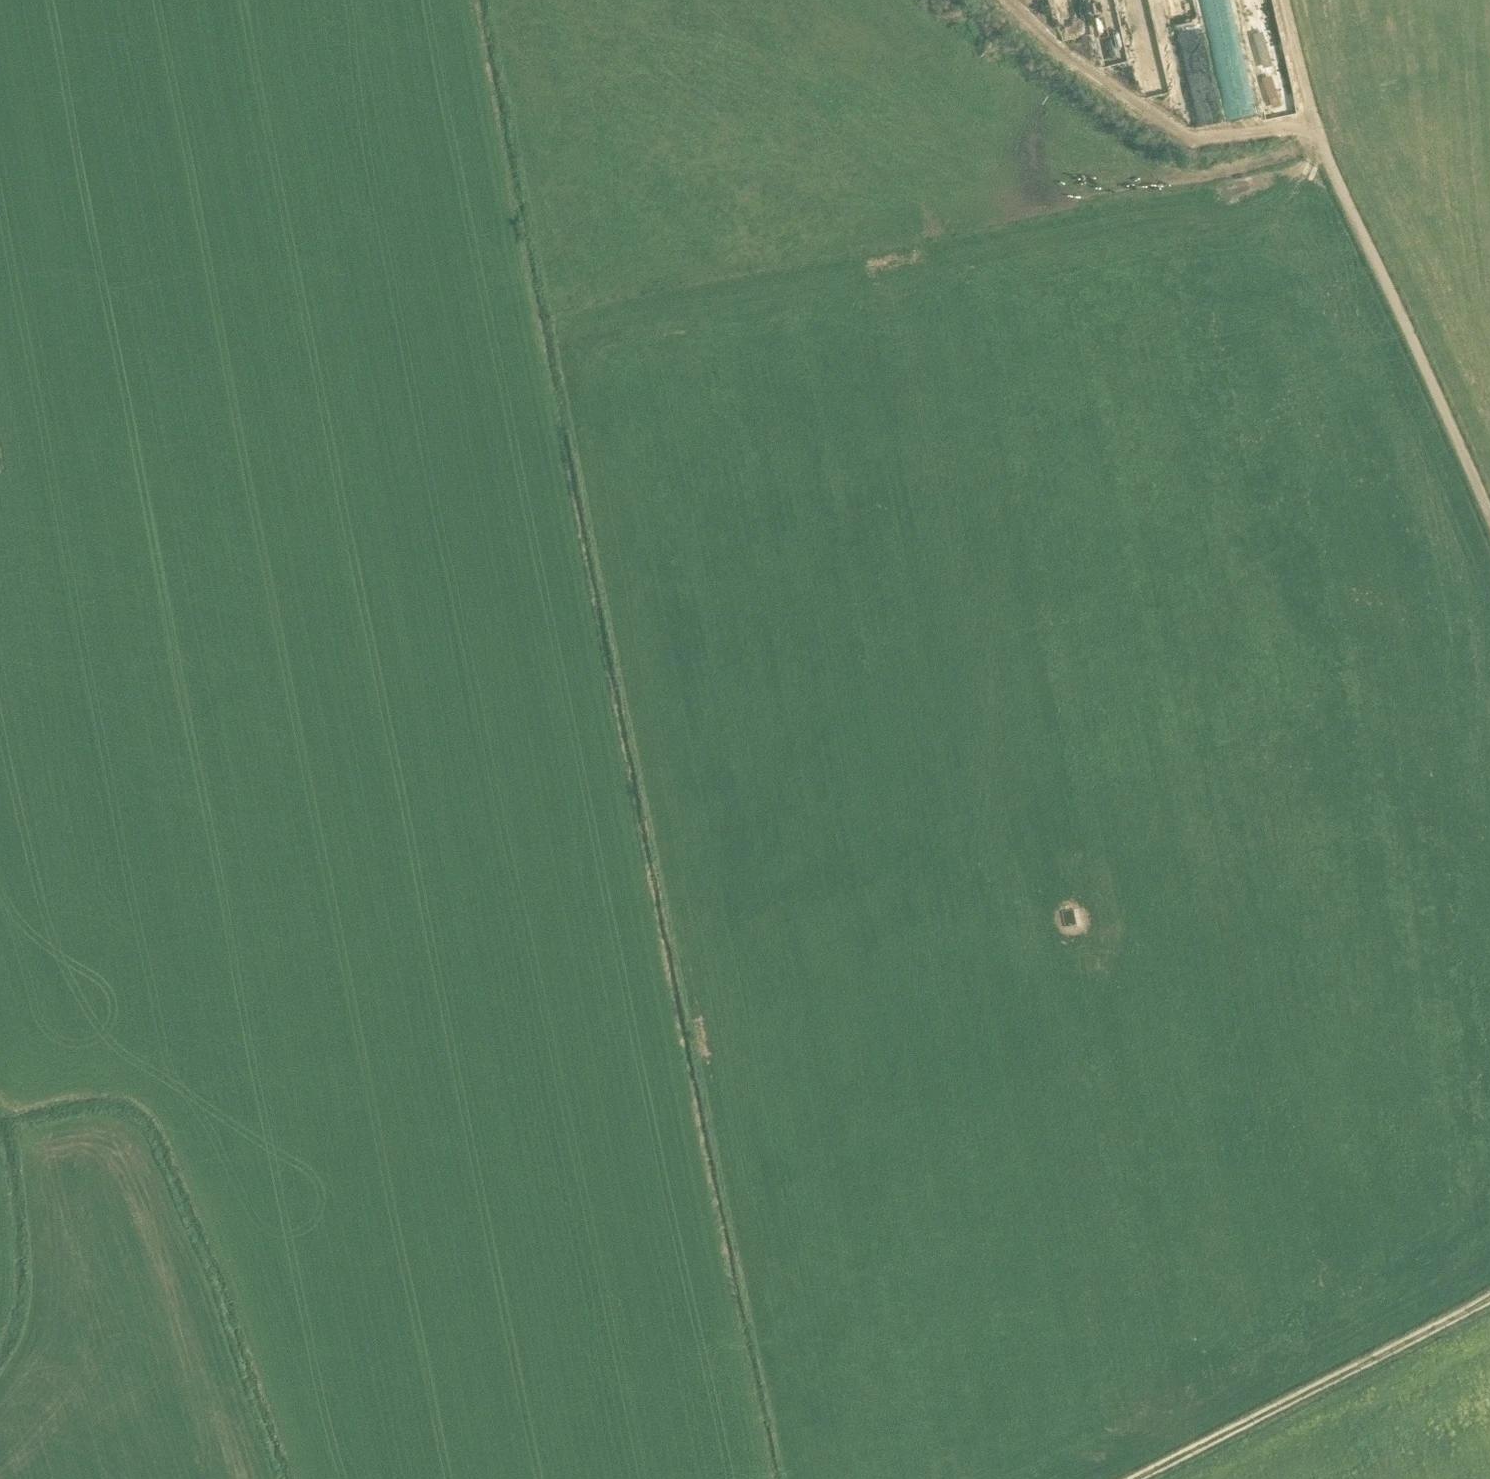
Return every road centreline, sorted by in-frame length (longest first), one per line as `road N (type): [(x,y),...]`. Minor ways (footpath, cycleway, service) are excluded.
road 1 (track): [(1489,530),(1322,151),(1286,0)]
road 2 (track): [(1128,1478),(1489,1295)]

